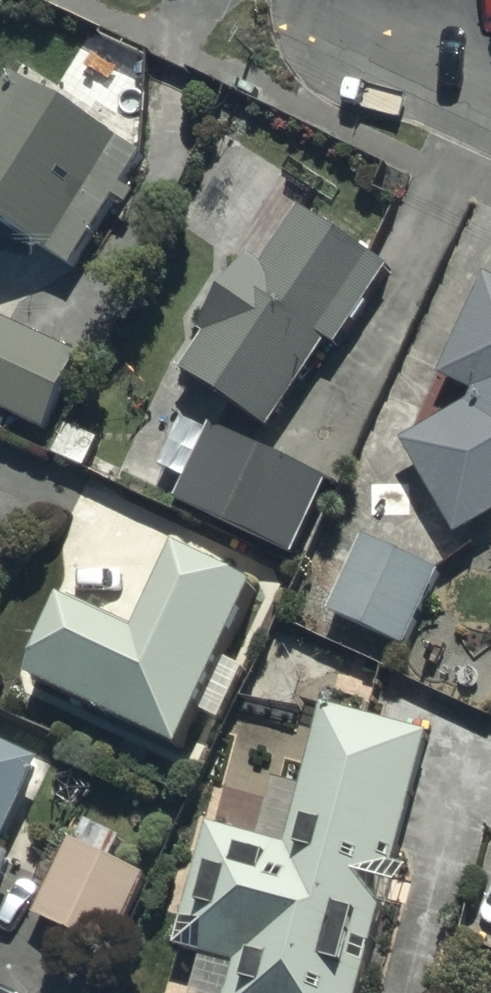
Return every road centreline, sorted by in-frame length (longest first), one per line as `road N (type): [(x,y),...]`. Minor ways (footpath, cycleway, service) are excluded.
road 1 (residential): [(490,106),(390,0)]

